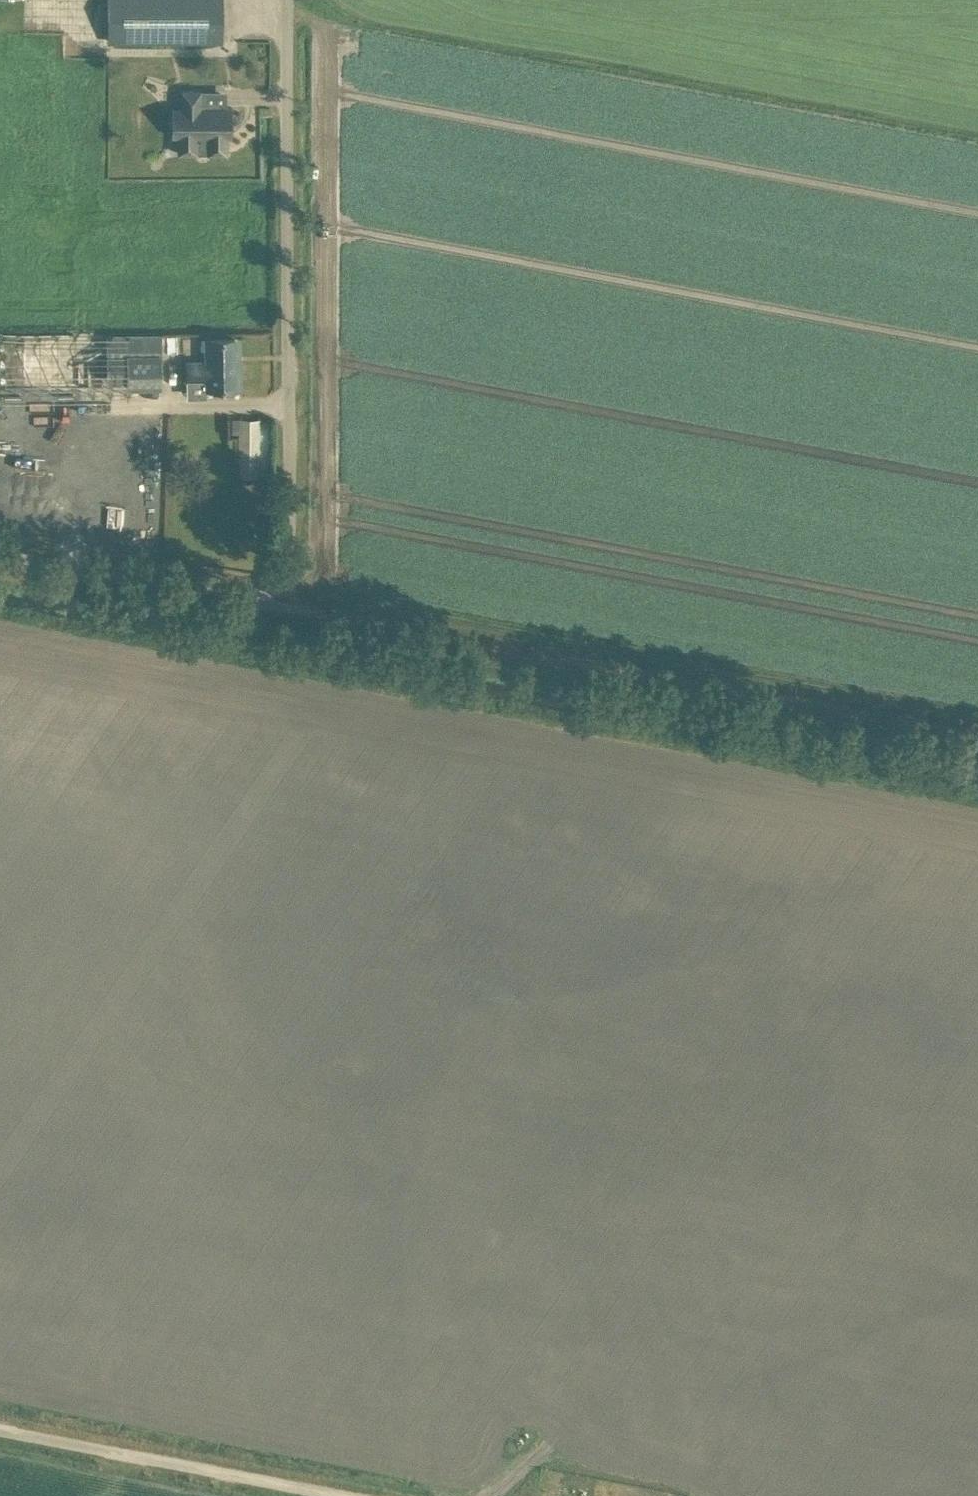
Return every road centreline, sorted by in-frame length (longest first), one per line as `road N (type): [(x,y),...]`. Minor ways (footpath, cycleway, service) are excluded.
road 1 (unclassified): [(0,554),(288,605),(287,0)]
road 2 (track): [(977,723),(288,605)]
road 3 (unclassified): [(385,1495),(0,1425)]

